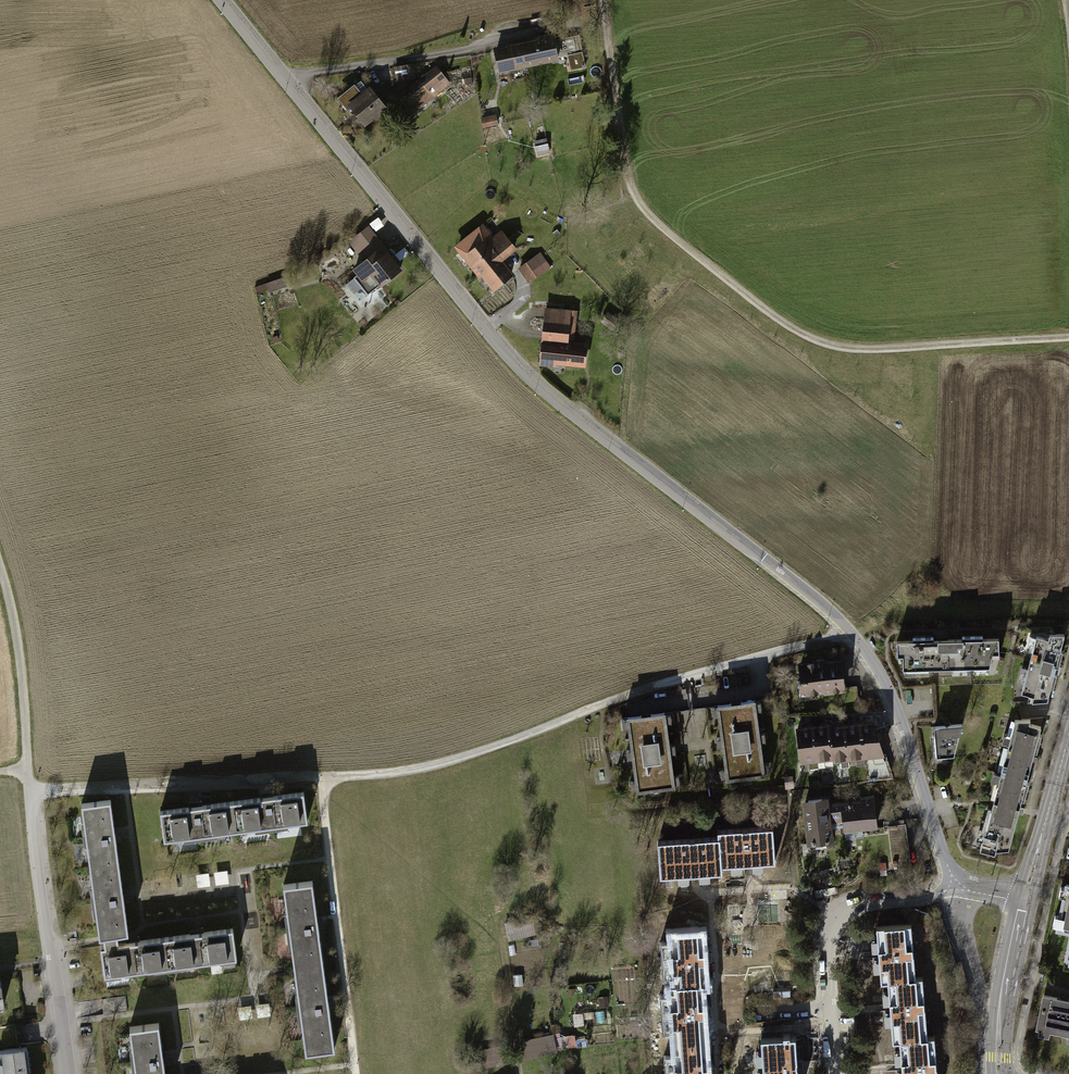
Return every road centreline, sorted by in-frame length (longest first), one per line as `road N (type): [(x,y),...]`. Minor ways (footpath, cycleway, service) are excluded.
road 1 (unclassified): [(222,0),(522,368),(846,628),(897,712),(954,877)]
road 2 (track): [(1068,336),(849,348),(821,344),(775,317),(642,208),(627,172),(603,0)]
road 3 (track): [(33,791),(409,774),(526,738),(645,687)]
road 4 (track): [(290,85),(310,73),(464,51),(604,19)]
road 5 (track): [(321,779),(355,1073)]
road 6 (residential): [(954,877),(922,901),(850,904),(834,915),(825,942),(833,1073)]
road 7 (residential): [(33,791),(71,1073)]
road 8 (track): [(0,572),(23,678),(33,791)]
road 9 (secondary): [(1018,895),(995,1000),(999,1058)]
road 10 (secondary): [(999,1058),(1032,899)]
road 11 (track): [(504,945),(522,1073)]

